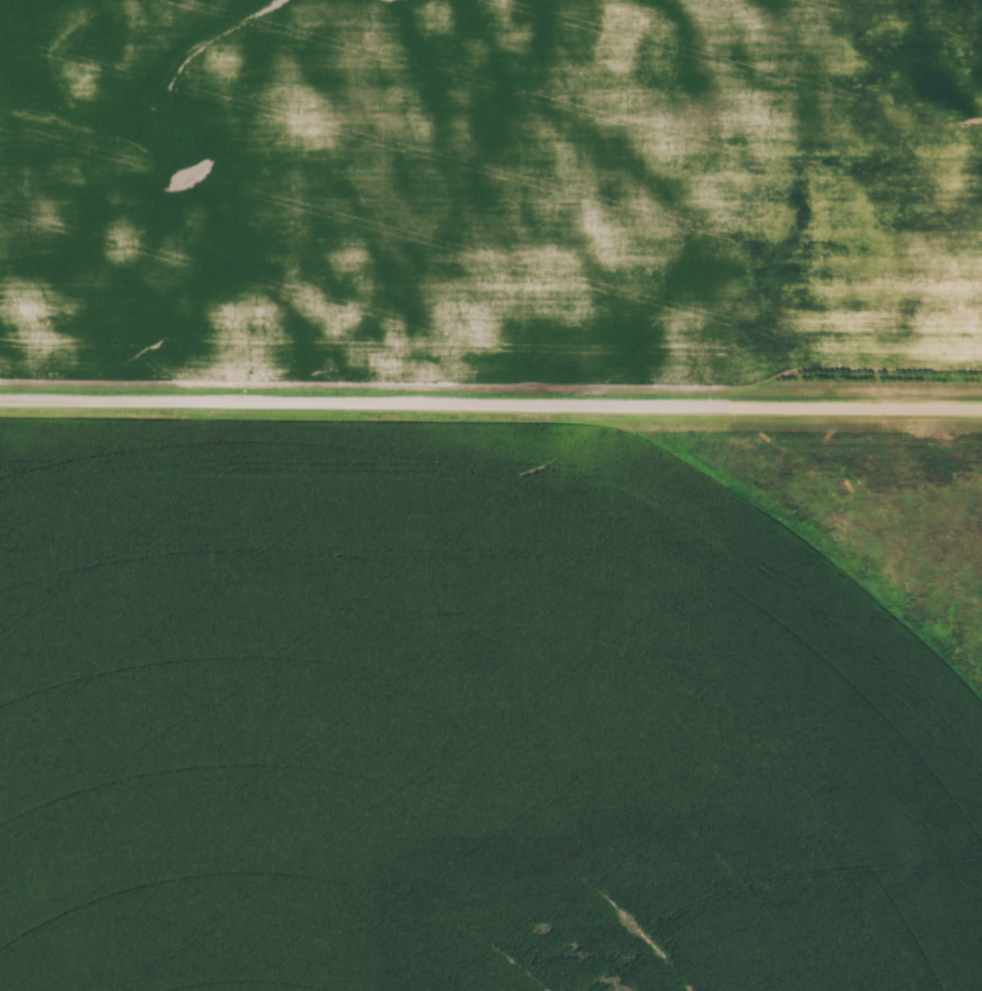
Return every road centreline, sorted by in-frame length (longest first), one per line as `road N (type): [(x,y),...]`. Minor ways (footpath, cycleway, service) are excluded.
road 1 (residential): [(981,420),(0,411)]

